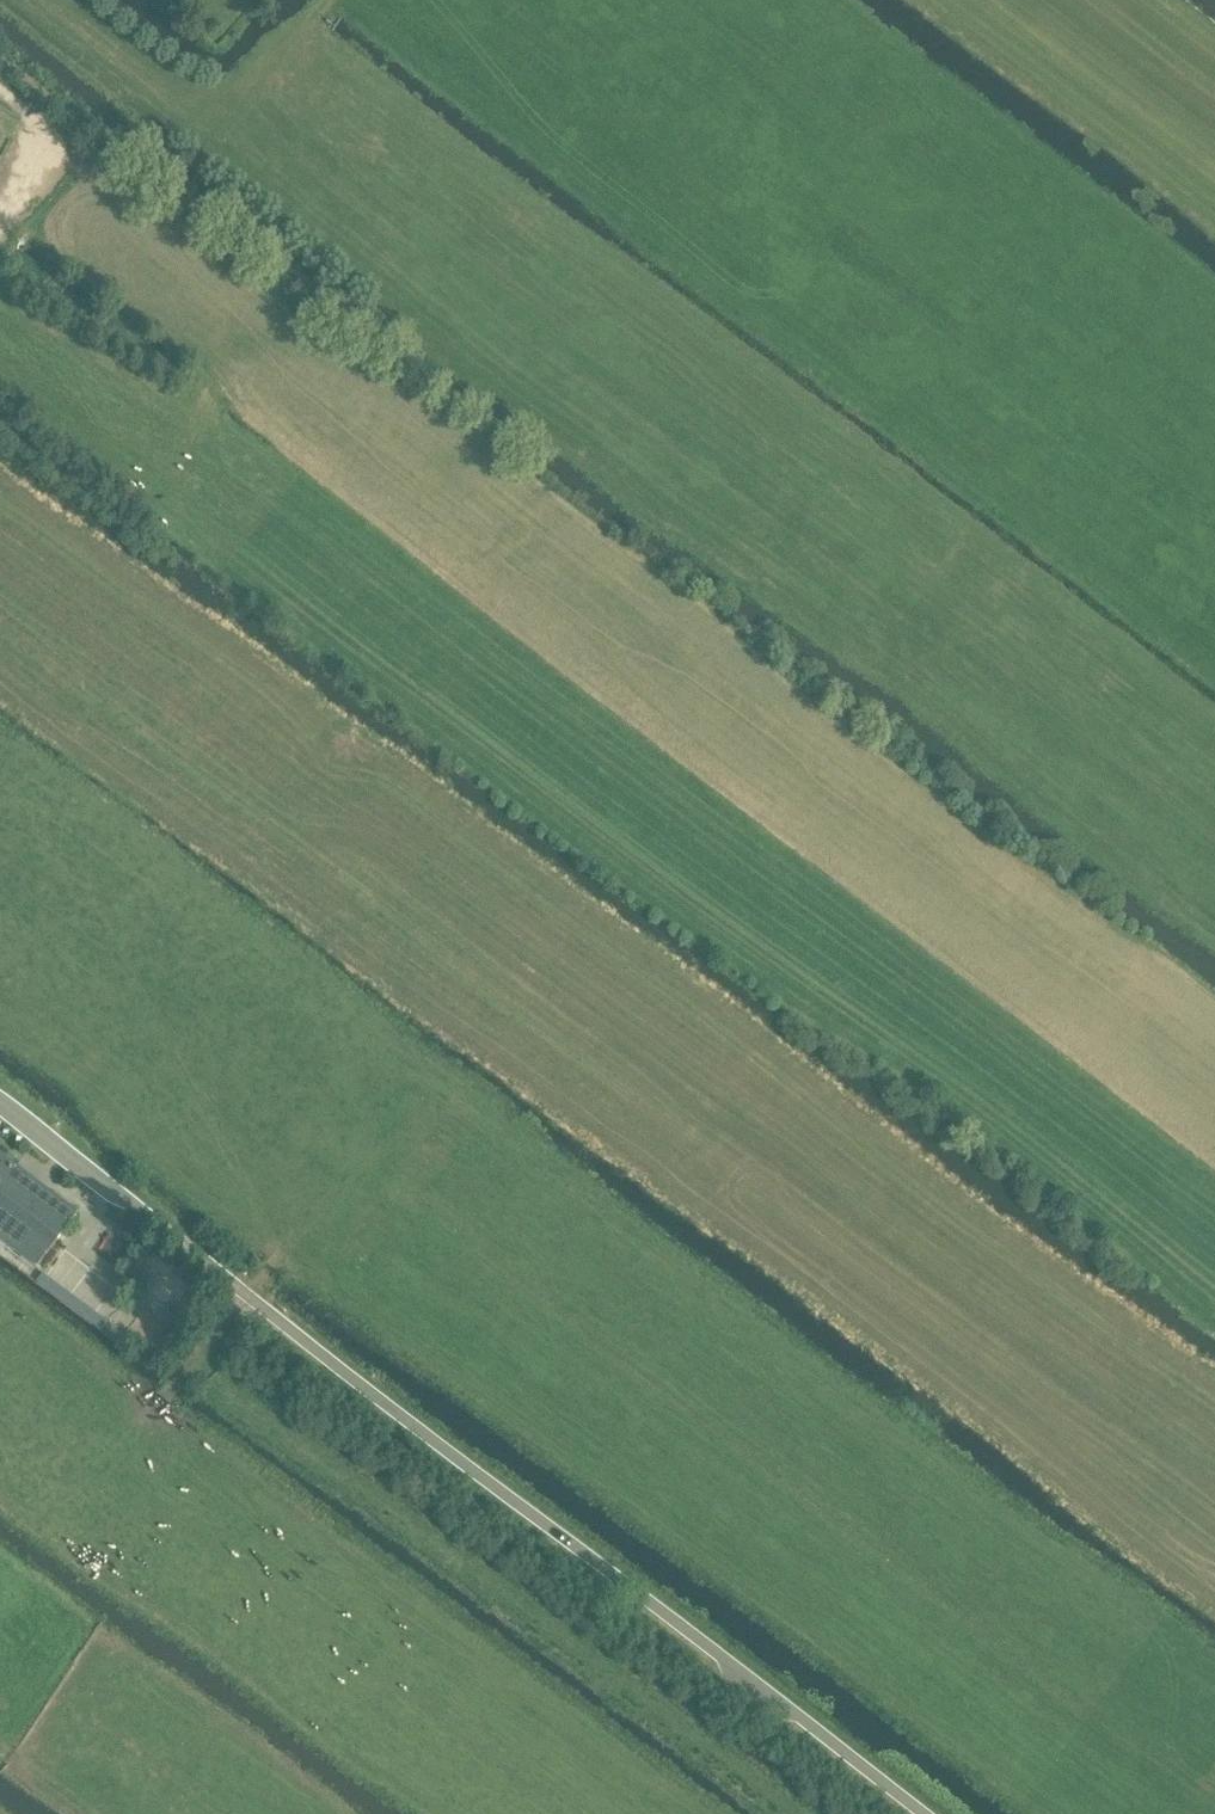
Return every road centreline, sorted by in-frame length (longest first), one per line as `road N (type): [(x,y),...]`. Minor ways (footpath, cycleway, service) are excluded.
road 1 (unclassified): [(924,1813),(0,1106)]

